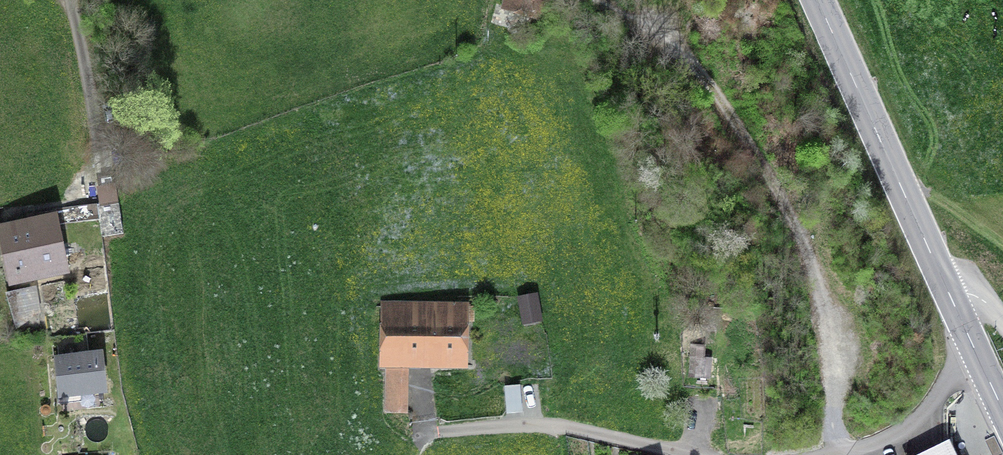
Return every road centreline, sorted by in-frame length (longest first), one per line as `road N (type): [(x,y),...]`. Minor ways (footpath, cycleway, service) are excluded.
road 1 (track): [(640,0),(709,73),(786,200),(832,336),(837,454)]
road 2 (secondary): [(818,0),(951,295)]
road 3 (unclassified): [(66,0),(99,185)]
road 4 (secondary): [(951,295),(1002,411)]

